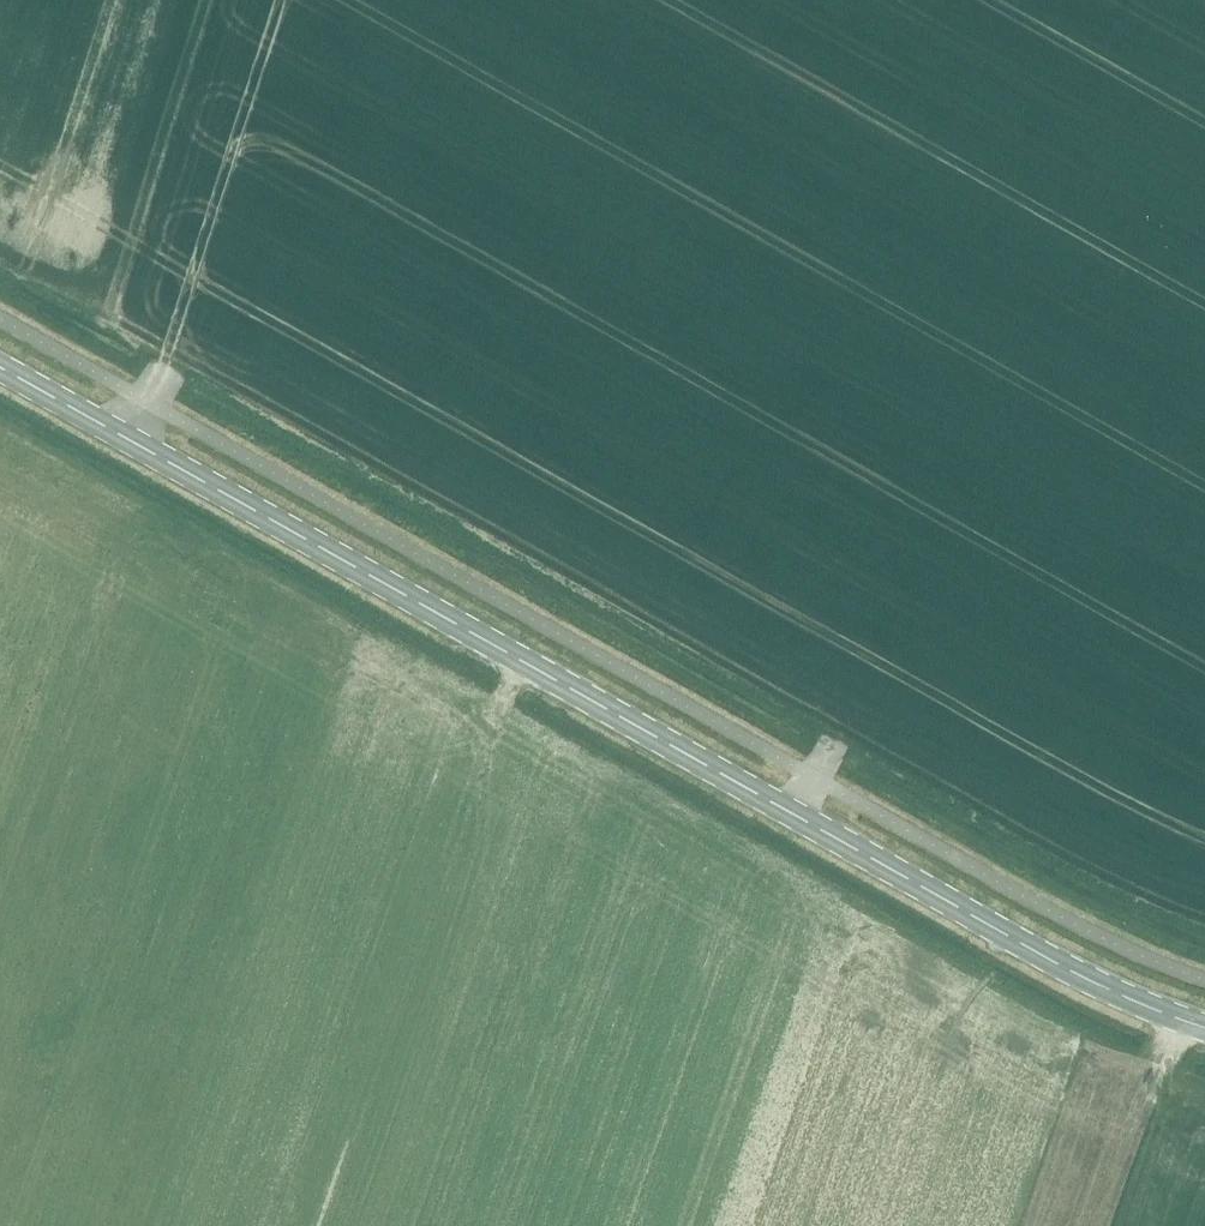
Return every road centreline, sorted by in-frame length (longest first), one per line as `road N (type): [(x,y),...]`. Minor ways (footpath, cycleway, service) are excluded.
road 1 (secondary): [(1204,1031),(951,906),(0,366)]

